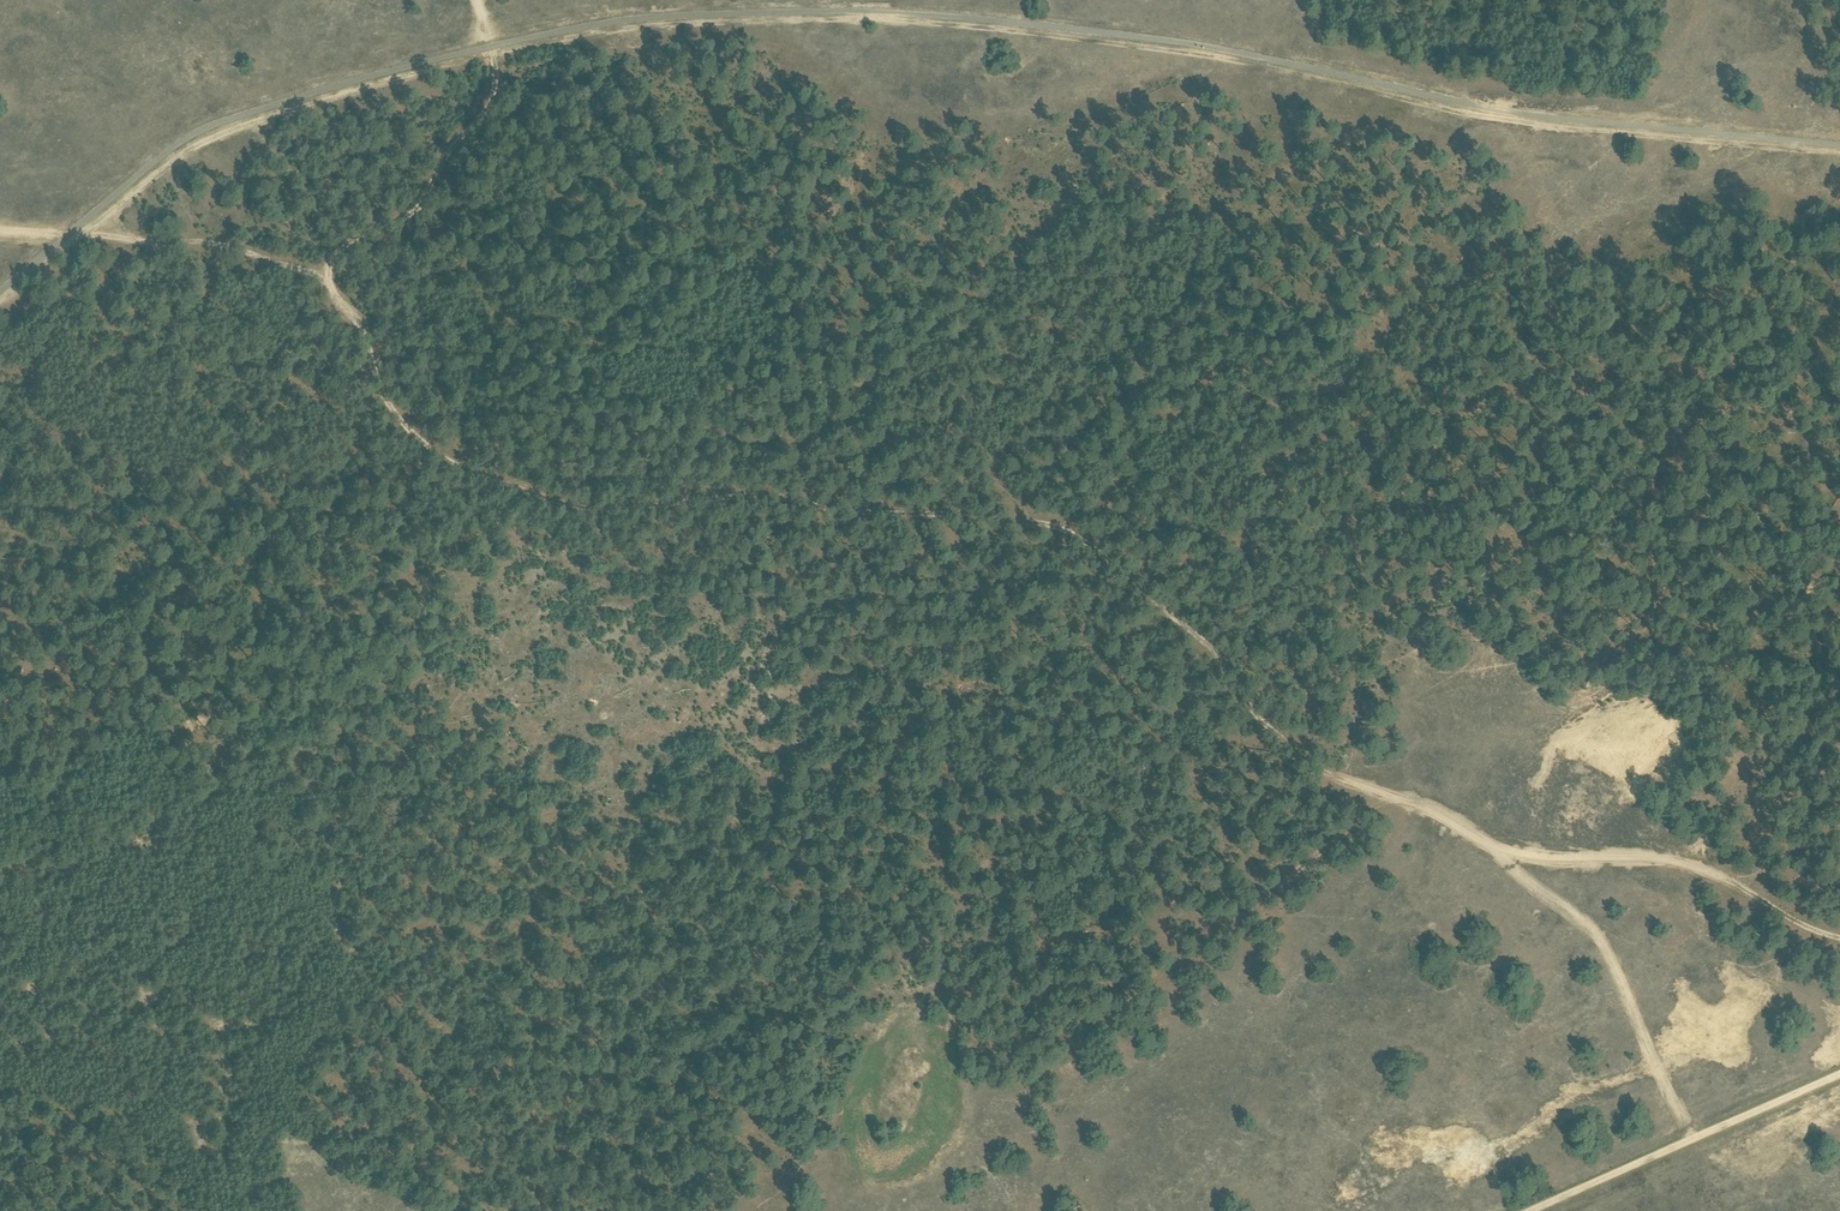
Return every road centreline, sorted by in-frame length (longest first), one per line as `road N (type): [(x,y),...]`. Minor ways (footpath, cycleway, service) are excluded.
road 1 (track): [(478,0),(495,46),(487,109),(442,156),(410,210),(339,244),(327,283)]
road 2 (track): [(1497,852),(1604,942),(1695,1139)]

